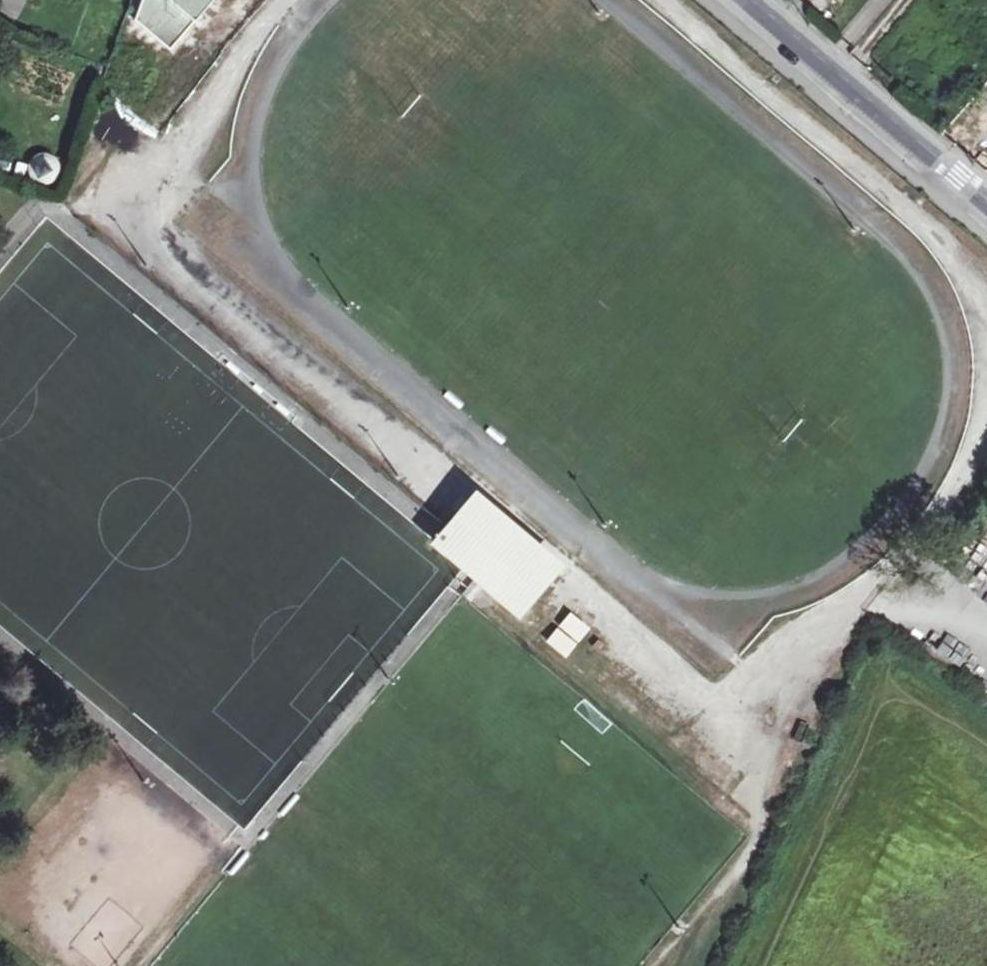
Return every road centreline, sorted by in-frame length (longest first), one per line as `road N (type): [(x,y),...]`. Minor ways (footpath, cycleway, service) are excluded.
road 1 (unclassified): [(744,0),(986,210)]

